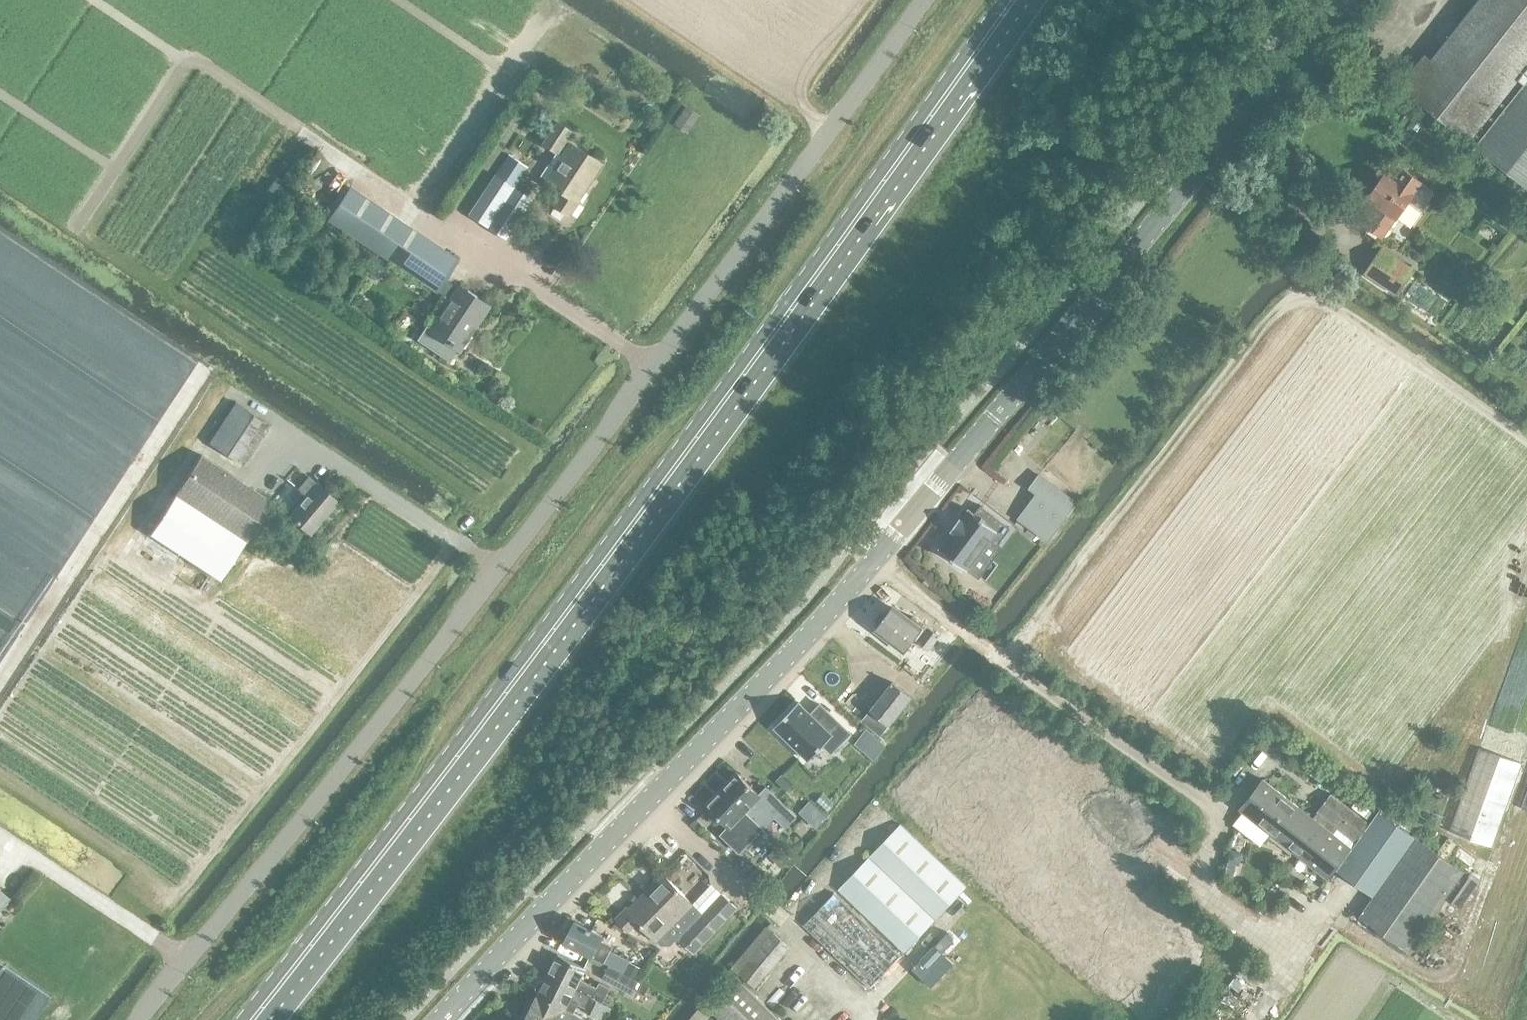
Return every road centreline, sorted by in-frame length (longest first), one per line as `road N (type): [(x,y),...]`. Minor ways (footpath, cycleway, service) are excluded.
road 1 (tertiary): [(440,1019),(872,562),(1340,0)]
road 2 (unclassified): [(136,1019),(501,565),(922,0)]
road 3 (primary): [(1012,0),(370,872),(252,1019)]
road 4 (track): [(1526,435),(1350,315),(1304,300),(1258,335),(1005,660)]
road 5 (track): [(0,676),(203,373)]

